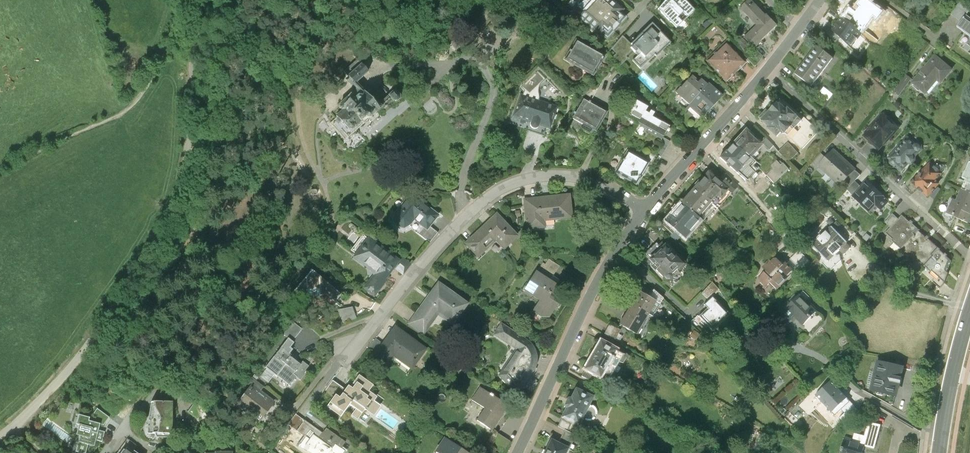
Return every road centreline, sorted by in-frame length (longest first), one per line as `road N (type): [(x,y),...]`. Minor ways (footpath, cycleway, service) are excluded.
road 1 (unclassified): [(192,0),(196,100),(166,213),(125,300),(53,391),(0,435)]
road 2 (residential): [(641,209),(578,176),(546,175),(491,193),(343,358)]
road 3 (residential): [(641,209),(592,290),(517,452)]
road 4 (residential): [(801,28),(641,209)]
road 5 (primary): [(938,452),(969,309)]

